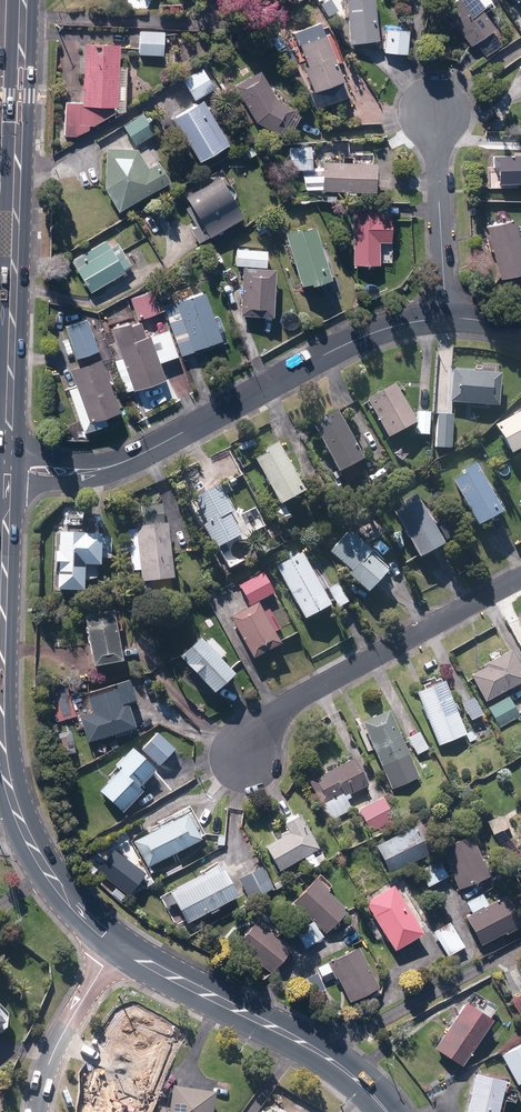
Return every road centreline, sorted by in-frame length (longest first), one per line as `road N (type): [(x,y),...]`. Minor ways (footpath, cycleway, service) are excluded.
road 1 (secondary): [(116,943),(45,871),(10,788),(3,686),(12,489)]
road 2 (secondary): [(13,456),(18,0)]
road 3 (residential): [(445,316),(399,323),(295,367),(142,456),(104,469)]
road 4 (residential): [(241,755),(268,717),(520,577)]
road 5 (secondary): [(391,1111),(311,1042),(116,943)]
road 6 (residential): [(437,106),(445,316)]
road 7 (residential): [(37,1111),(45,1067),(116,943)]

